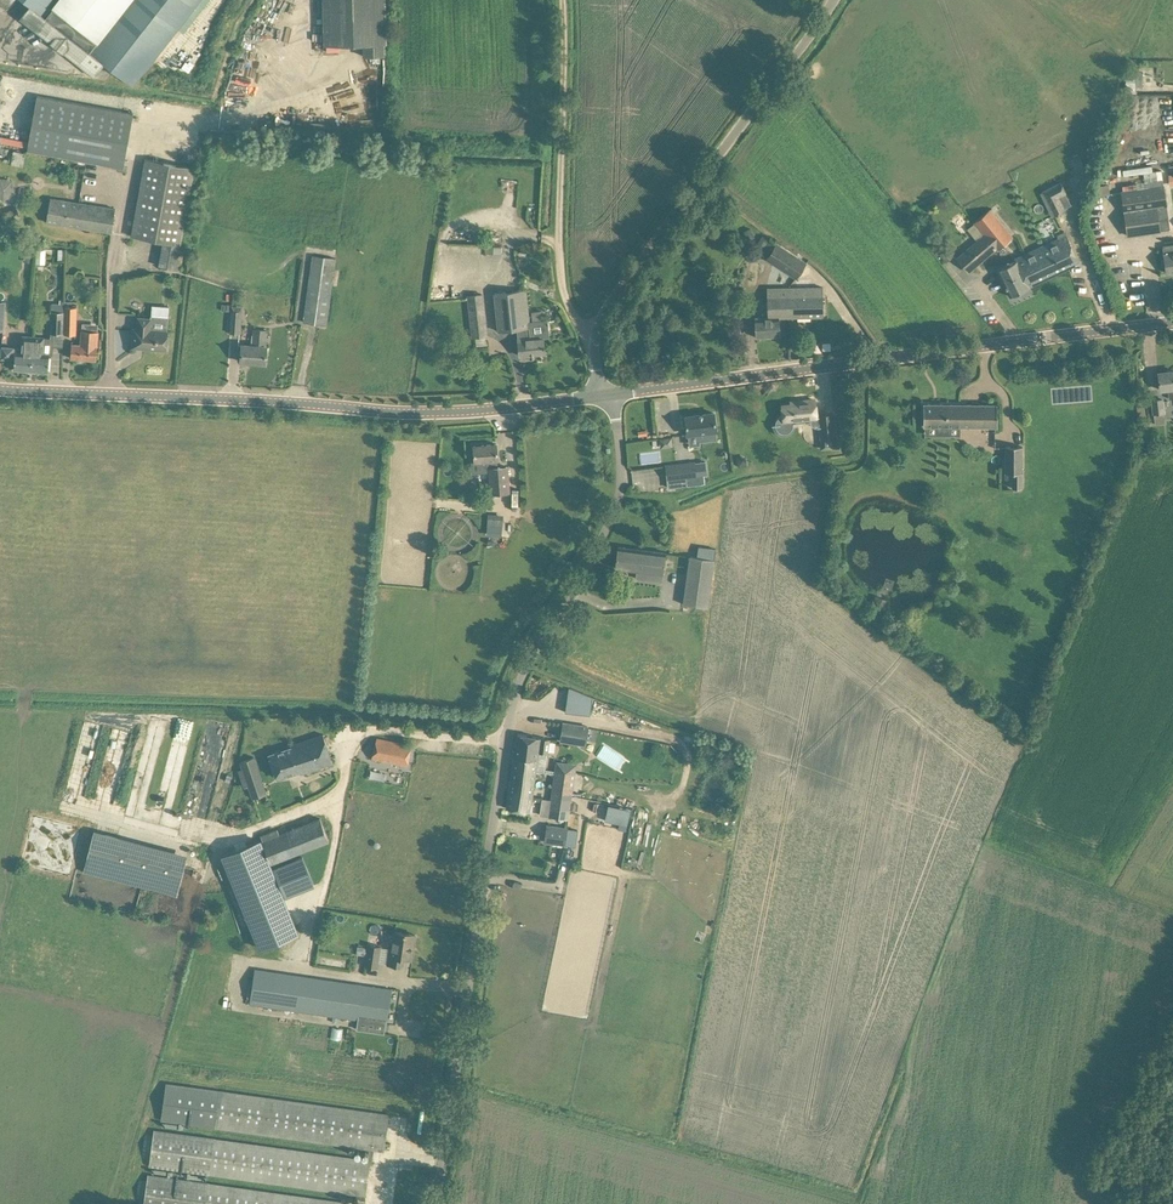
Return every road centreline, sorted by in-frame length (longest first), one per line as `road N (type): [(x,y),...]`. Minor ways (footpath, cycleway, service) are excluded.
road 1 (unclassified): [(430,1203),(515,699),(614,510),(620,439),(605,396)]
road 2 (unclassified): [(0,388),(396,410),(605,396)]
road 3 (unclassified): [(605,396),(1172,324)]
road 4 (unclassified): [(592,342),(600,318),(833,0)]
road 5 (unclassified): [(592,342),(559,286),(562,0)]

